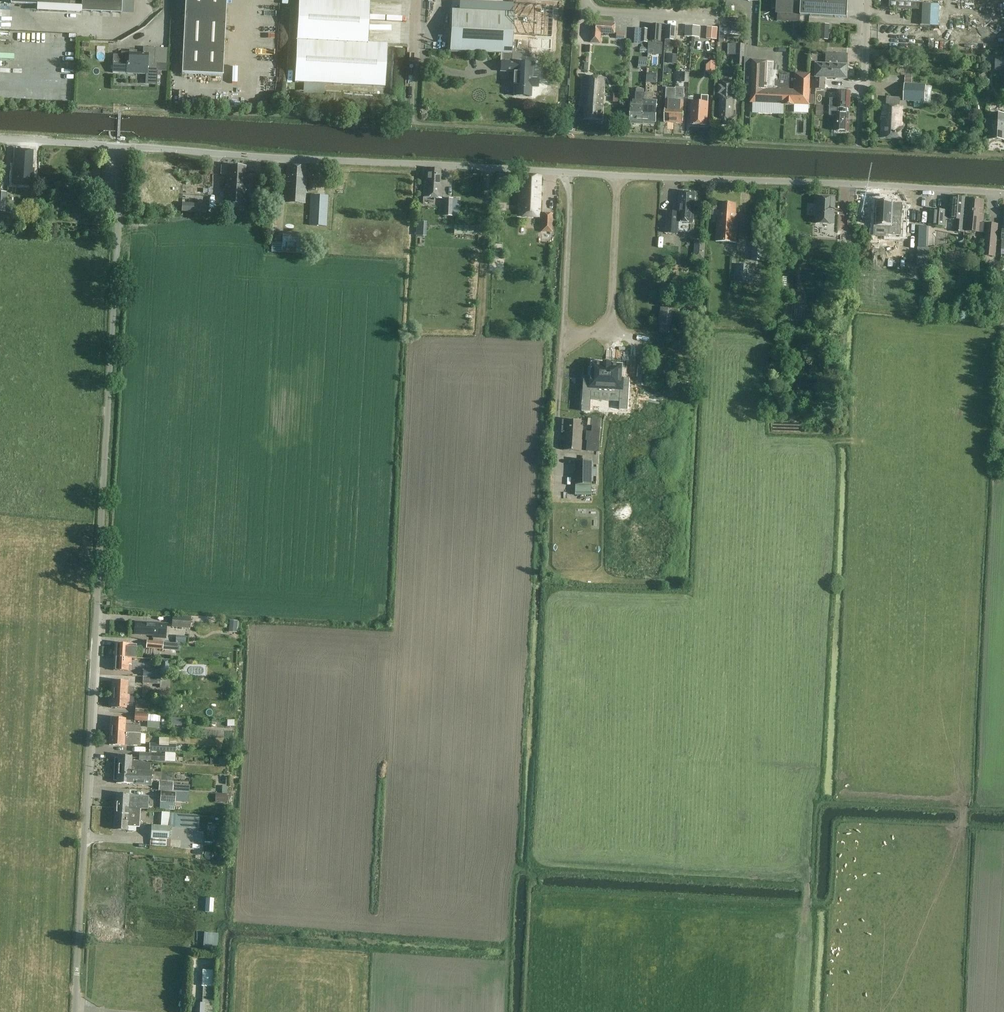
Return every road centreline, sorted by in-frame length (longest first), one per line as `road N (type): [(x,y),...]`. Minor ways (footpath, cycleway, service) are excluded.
road 1 (unclassified): [(1003,192),(119,146)]
road 2 (unclassified): [(75,1011),(119,146)]
road 3 (track): [(520,869),(534,872),(542,888),(807,903),(804,920)]
road 4 (track): [(1003,826),(838,820),(824,903),(807,903),(809,868)]
road 5 (track): [(619,176),(610,327),(590,335),(564,329)]
road 6 (track): [(564,329),(567,173)]
road 7 (residential): [(860,148),(868,0)]
road 8 (residential): [(720,18),(598,12),(585,0)]

